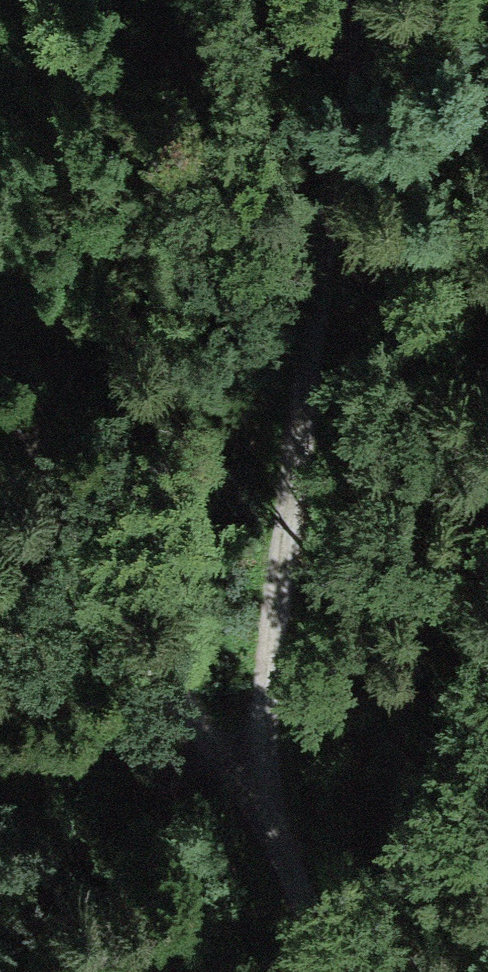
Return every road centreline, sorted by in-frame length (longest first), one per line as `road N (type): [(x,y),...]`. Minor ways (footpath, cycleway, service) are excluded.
road 1 (track): [(240,795),(301,446),(351,0)]
road 2 (track): [(0,375),(338,971)]

